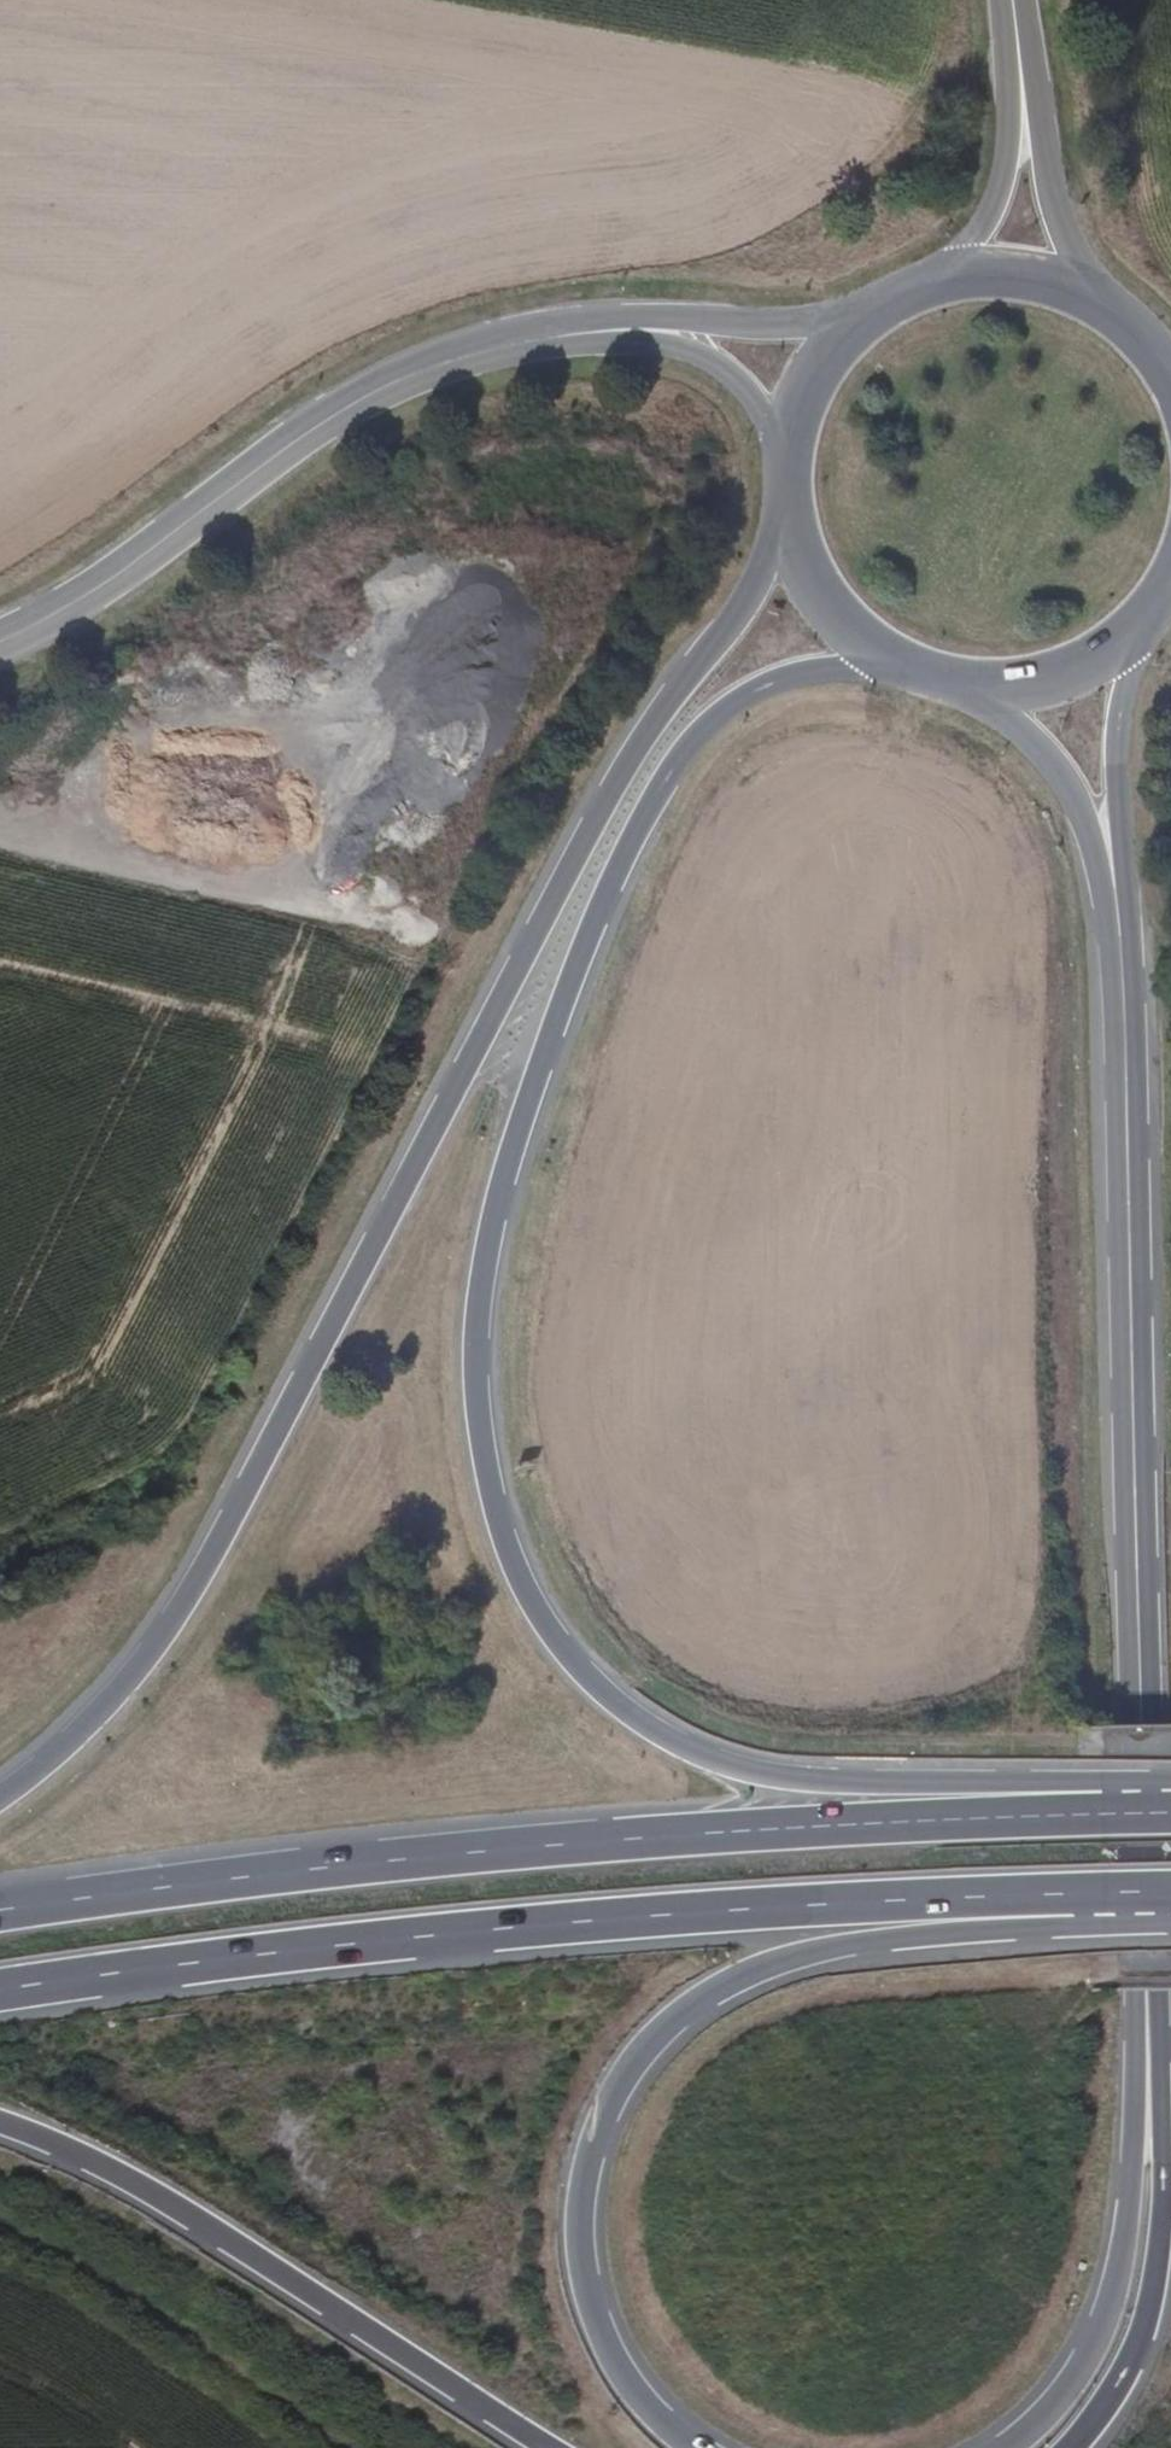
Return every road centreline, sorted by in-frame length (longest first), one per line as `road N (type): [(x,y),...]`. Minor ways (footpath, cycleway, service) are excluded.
road 1 (trunk): [(1120,1811),(971,1783),(764,1775),(680,1744),(581,1669),(543,1618),(513,1559),(487,1458),(477,1358),(498,1210),(599,911),(666,781),(701,732),(763,687),(831,669),(915,669)]
road 2 (trunk): [(787,501),(743,608),(617,780),(181,1608),(104,1709),(0,1798)]
road 3 (trunk): [(1120,1811),(680,1834),(245,1876),(0,1911)]
road 4 (trunk): [(0,1990),(356,1943),(829,1902),(1081,1904)]
road 5 (trunk): [(1146,2017),(1125,1078)]
road 6 (trunk): [(695,2447),(620,2373),(593,2313),(581,2237),(588,2171),(609,2104),(632,2068),(678,2016),(771,1963),(1081,1904)]
road 7 (trunk): [(0,2124),(158,2197),(551,2447)]
road 8 (tertiary): [(866,314),(807,325),(557,322),(482,343),(399,381)]
road 9 (tertiary): [(0,643),(100,588),(302,438),(399,381)]
road 10 (trunk): [(1146,2017),(1130,2217),(1113,2295),(1068,2392),(1009,2447)]
road 11 (trunk): [(1125,1078),(1130,900),(1118,755),(1131,666),(1149,615)]
road 12 (tertiary): [(399,381),(565,347),(680,347),(724,368),(753,397),(786,482)]
road 13 (trunk): [(1076,2447),(1132,2358),(1164,2224),(1146,2017)]
road 14 (trunk): [(961,682),(1008,718),(1069,785),(1105,906),(1125,1078)]
road 15 (tertiary): [(1113,308),(1085,272),(1053,192),(1018,0)]
road 16 (tertiary): [(1008,0),(1013,122),(1001,193),(968,248),(921,283)]
road 17 (tertiary): [(787,501),(822,593),(848,624),(915,669)]
road 18 (tertiary): [(961,682),(1043,678),(1118,643),(1149,615)]
road 19 (tertiary): [(1113,308),(1078,288),(1000,270),(921,283)]
road 20 (tertiary): [(866,314),(815,371),(799,406),(786,482)]

